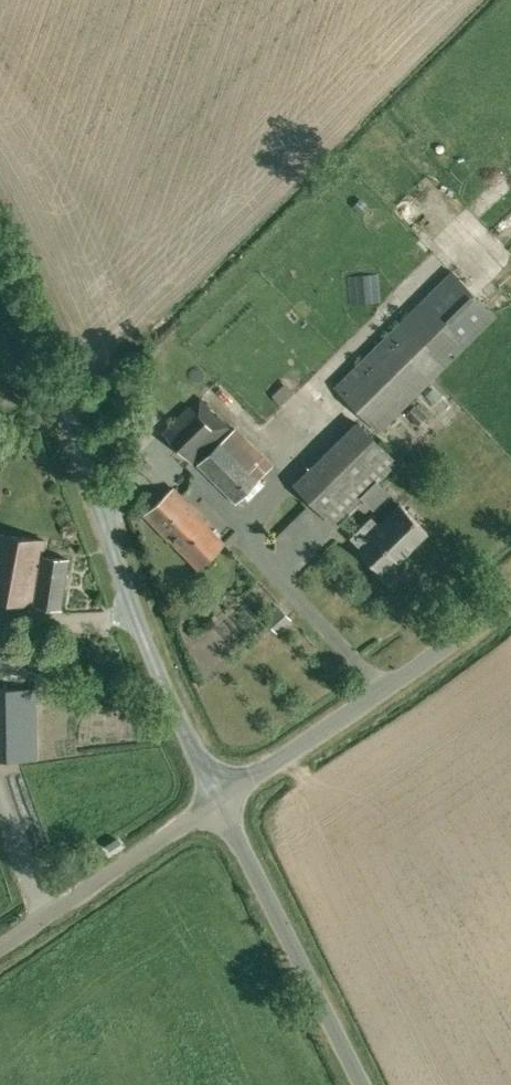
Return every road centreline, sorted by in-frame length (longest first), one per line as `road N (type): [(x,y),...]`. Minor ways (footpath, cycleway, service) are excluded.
road 1 (unclassified): [(221,798),(129,592),(0,258)]
road 2 (unclassified): [(221,798),(510,594)]
road 3 (unclassified): [(363,1084),(221,798)]
road 4 (unclassified): [(0,951),(221,798)]

